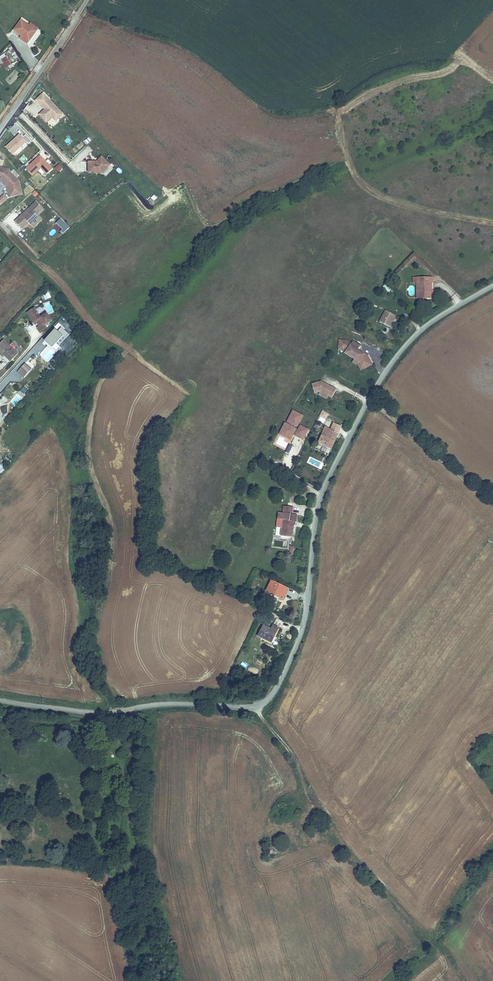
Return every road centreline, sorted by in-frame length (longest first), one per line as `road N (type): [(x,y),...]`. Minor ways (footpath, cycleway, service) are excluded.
road 1 (tertiary): [(0,699),(109,712),(266,701),(302,632),(322,494),(363,410),(418,331),(492,285)]
road 2 (unclassified): [(0,129),(87,0)]

